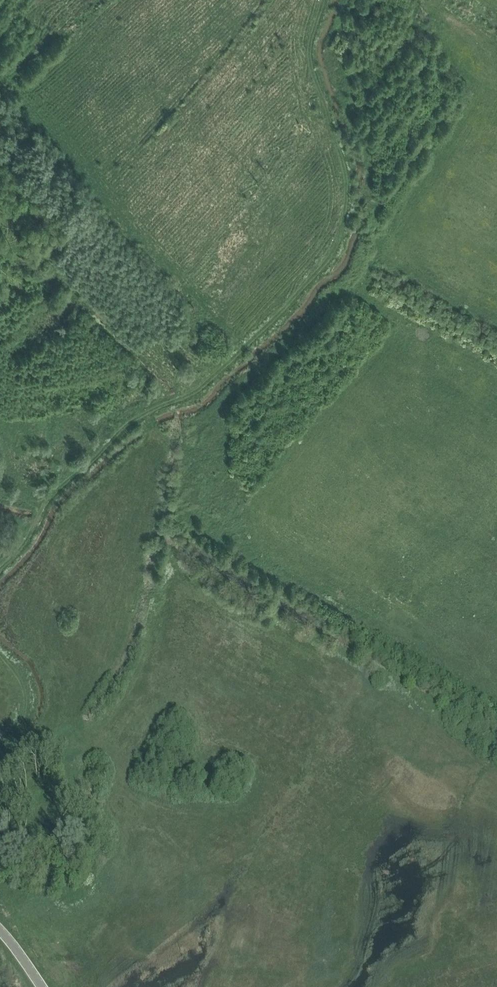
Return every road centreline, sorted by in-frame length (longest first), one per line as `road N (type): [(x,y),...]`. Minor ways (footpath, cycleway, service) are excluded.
road 1 (track): [(323,0),(309,47),(316,102),(342,152),(351,209),(327,264),(191,398),(169,404),(63,484),(0,567)]
road 2 (track): [(0,647),(20,674),(26,706),(0,757)]

